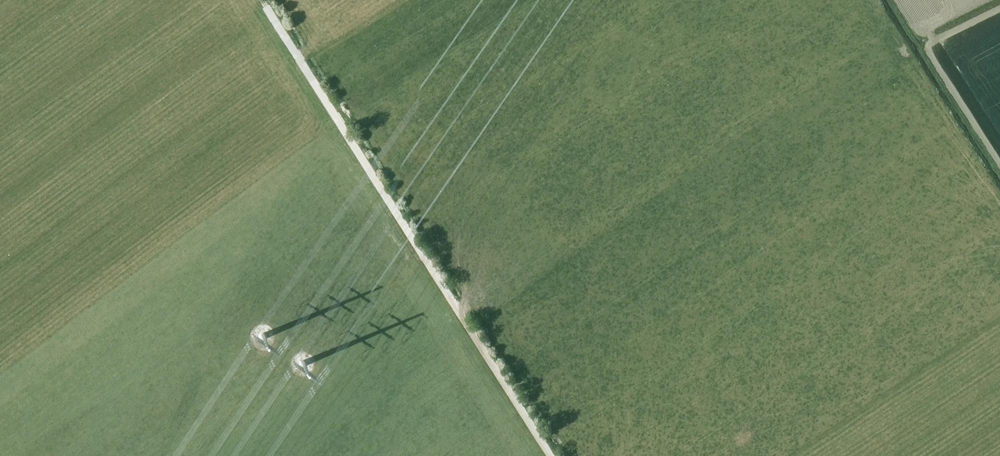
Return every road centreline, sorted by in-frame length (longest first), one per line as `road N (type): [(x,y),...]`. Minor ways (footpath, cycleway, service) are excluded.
road 1 (track): [(551,455),(258,0)]

